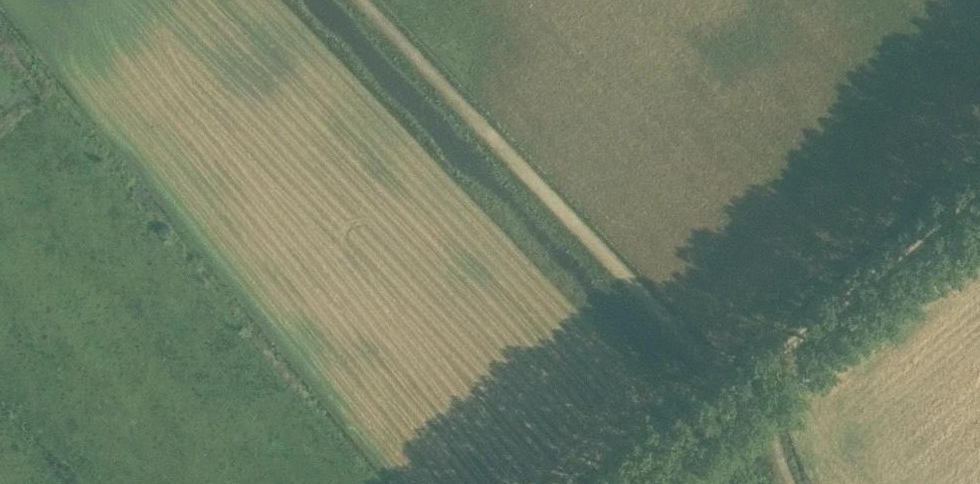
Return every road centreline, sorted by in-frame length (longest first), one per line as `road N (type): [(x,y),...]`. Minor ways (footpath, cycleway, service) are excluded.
road 1 (track): [(624,483),(979,190)]

